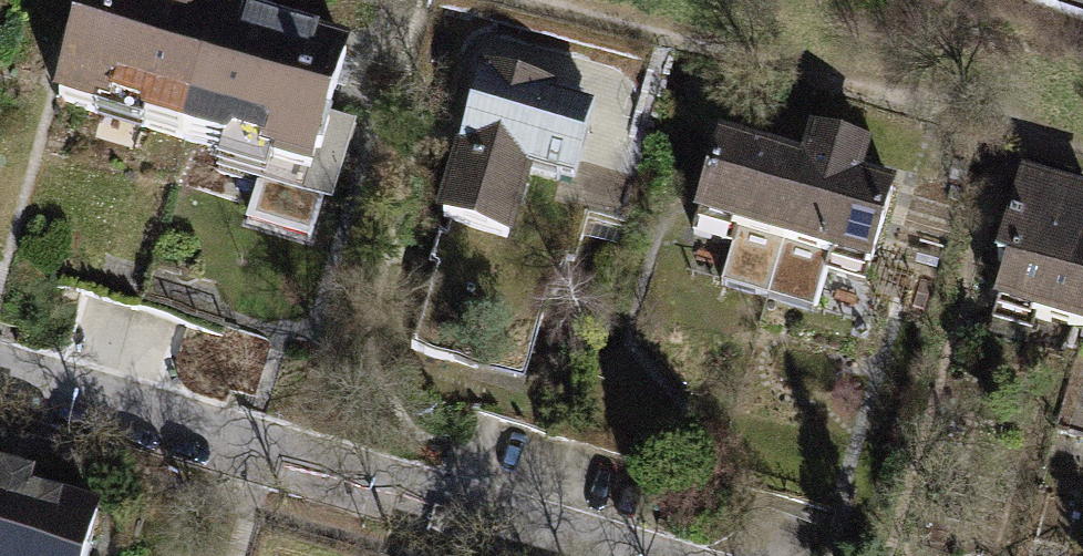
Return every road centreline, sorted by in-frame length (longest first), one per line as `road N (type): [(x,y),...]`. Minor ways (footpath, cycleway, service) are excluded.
road 1 (residential): [(615,555),(0,379)]

